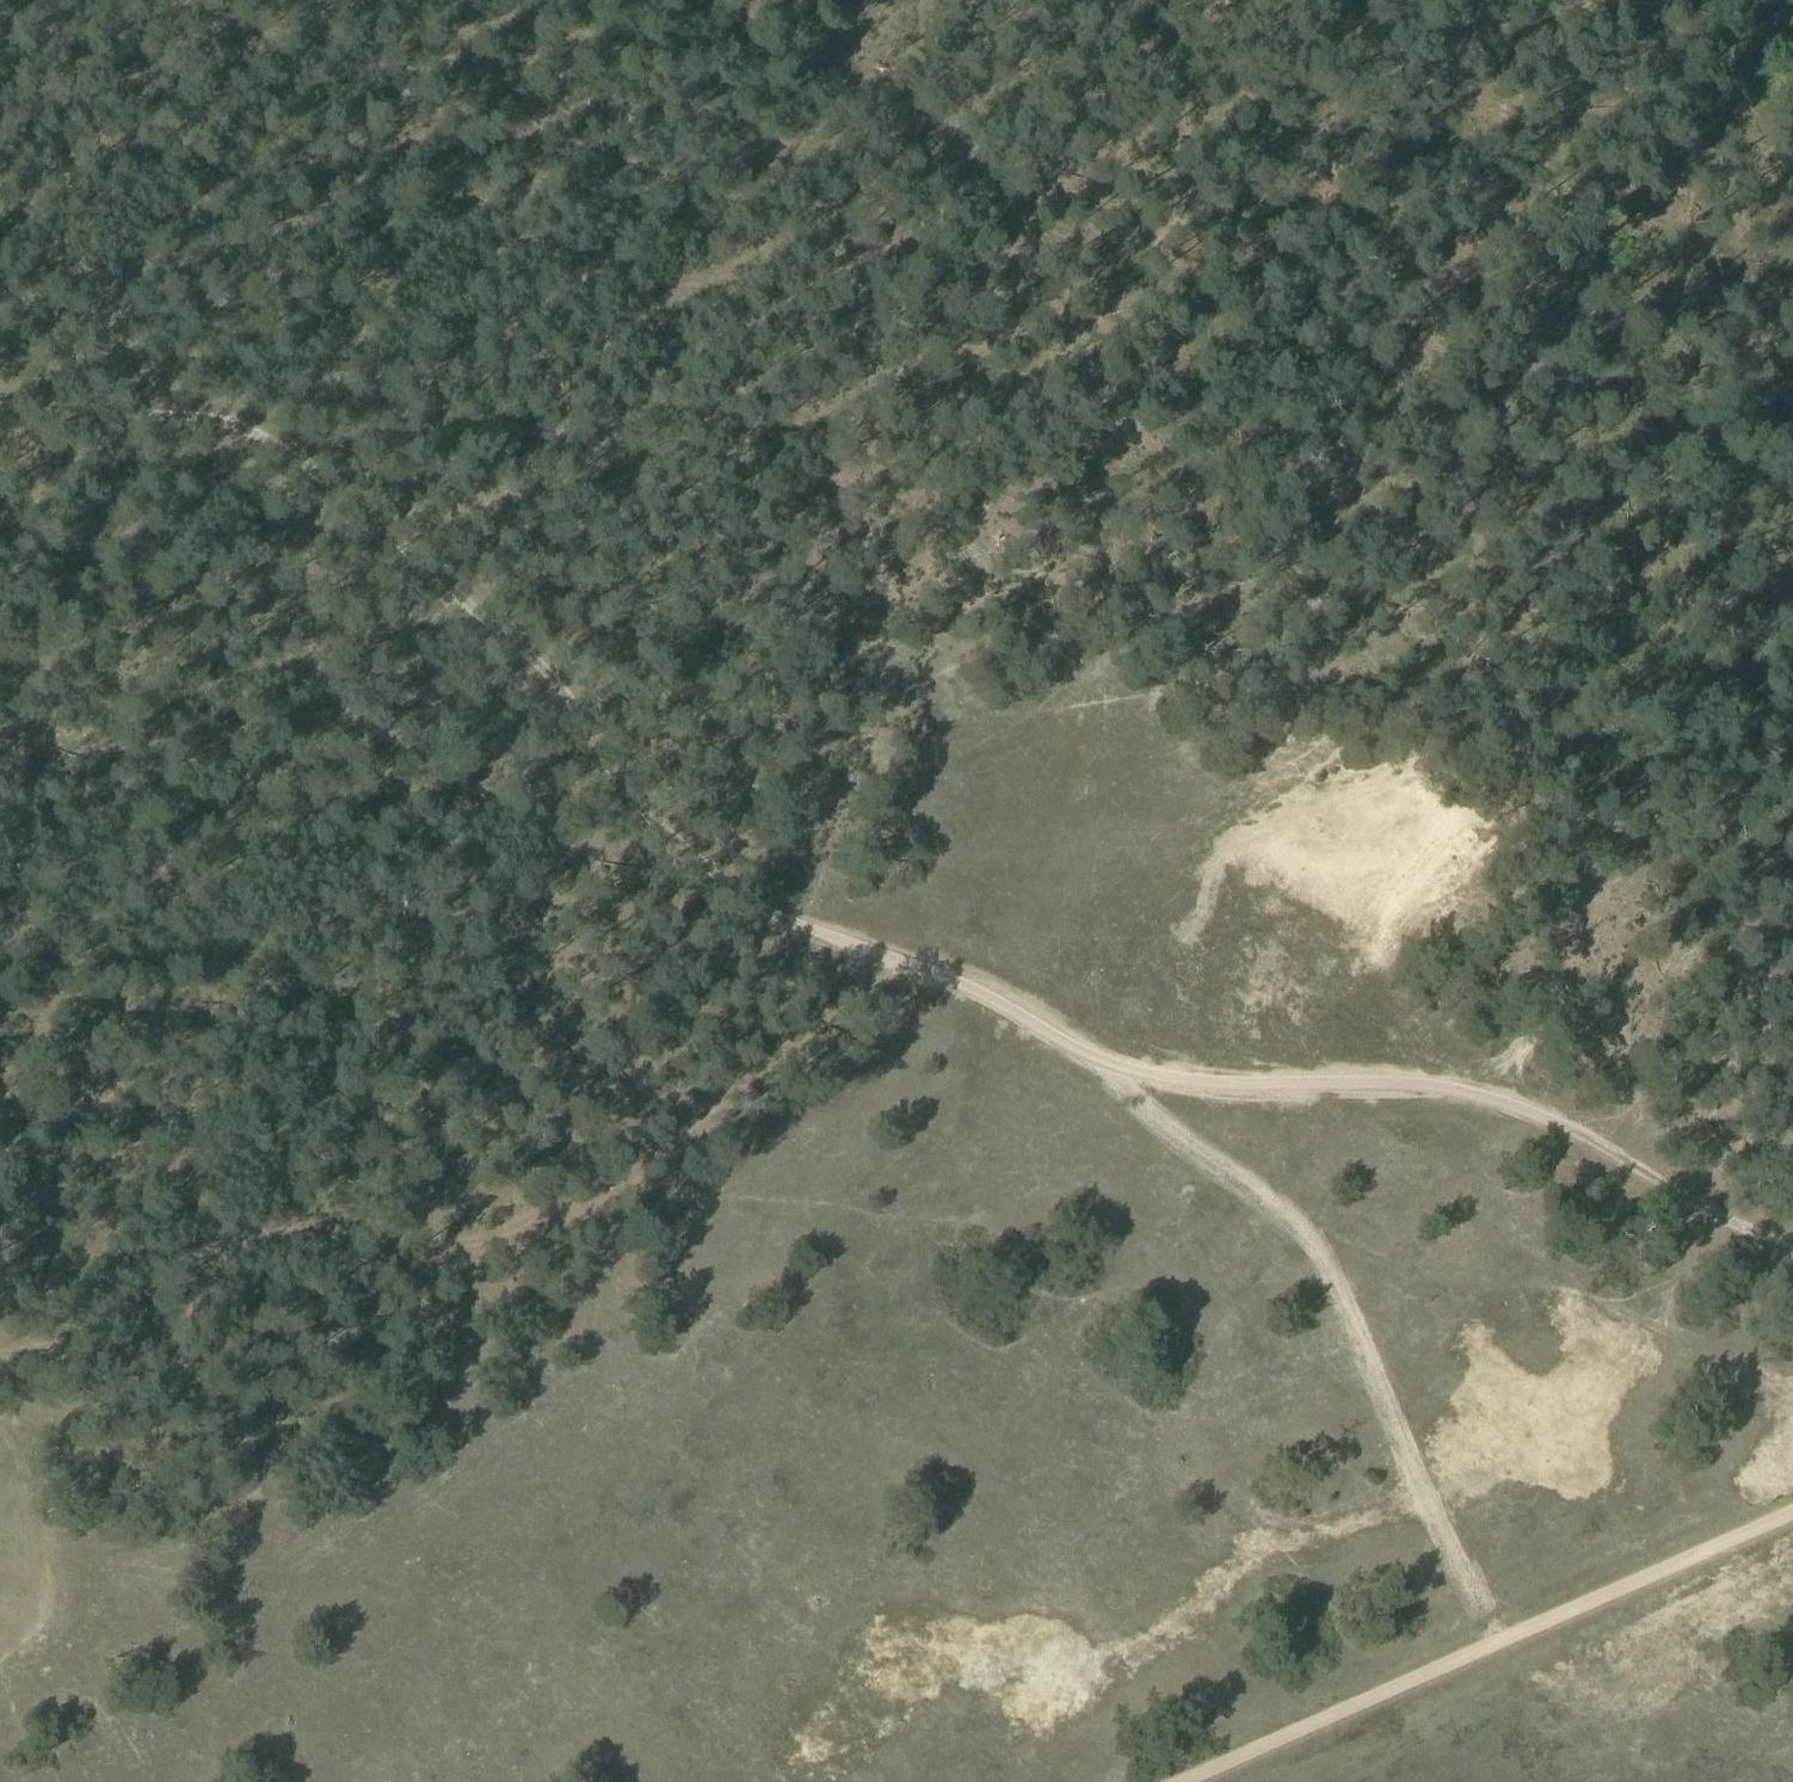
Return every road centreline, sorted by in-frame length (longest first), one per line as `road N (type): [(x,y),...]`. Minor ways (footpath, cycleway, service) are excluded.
road 1 (track): [(1109,1071),(1153,1119),(1241,1180),(1320,1251),(1443,1539),(1502,1643)]

